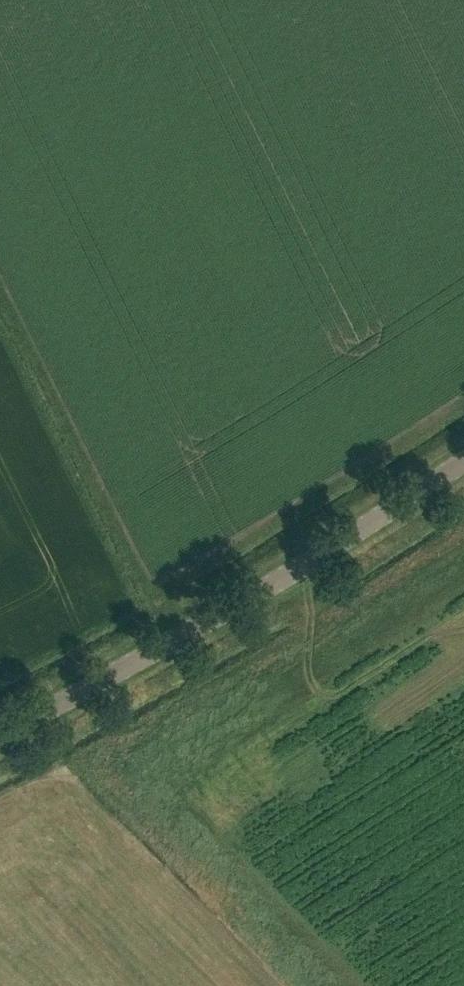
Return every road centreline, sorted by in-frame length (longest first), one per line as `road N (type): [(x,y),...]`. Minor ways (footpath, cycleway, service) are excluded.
road 1 (tertiary): [(0,735),(221,613),(463,461)]

